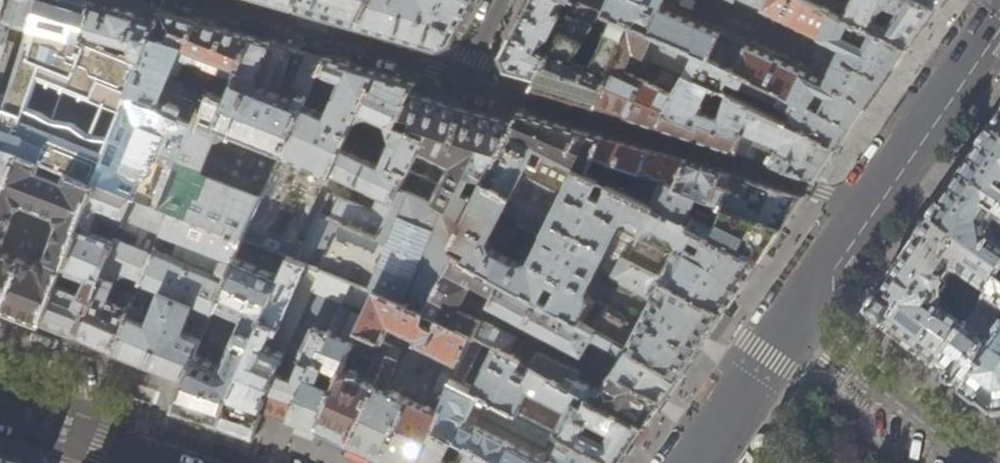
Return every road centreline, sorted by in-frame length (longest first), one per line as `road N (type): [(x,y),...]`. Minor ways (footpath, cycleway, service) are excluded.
road 1 (secondary): [(798,325),(999,28)]
road 2 (residential): [(466,81),(184,0)]
road 3 (residential): [(979,462),(798,325)]
road 4 (secondary): [(704,462),(798,325)]

